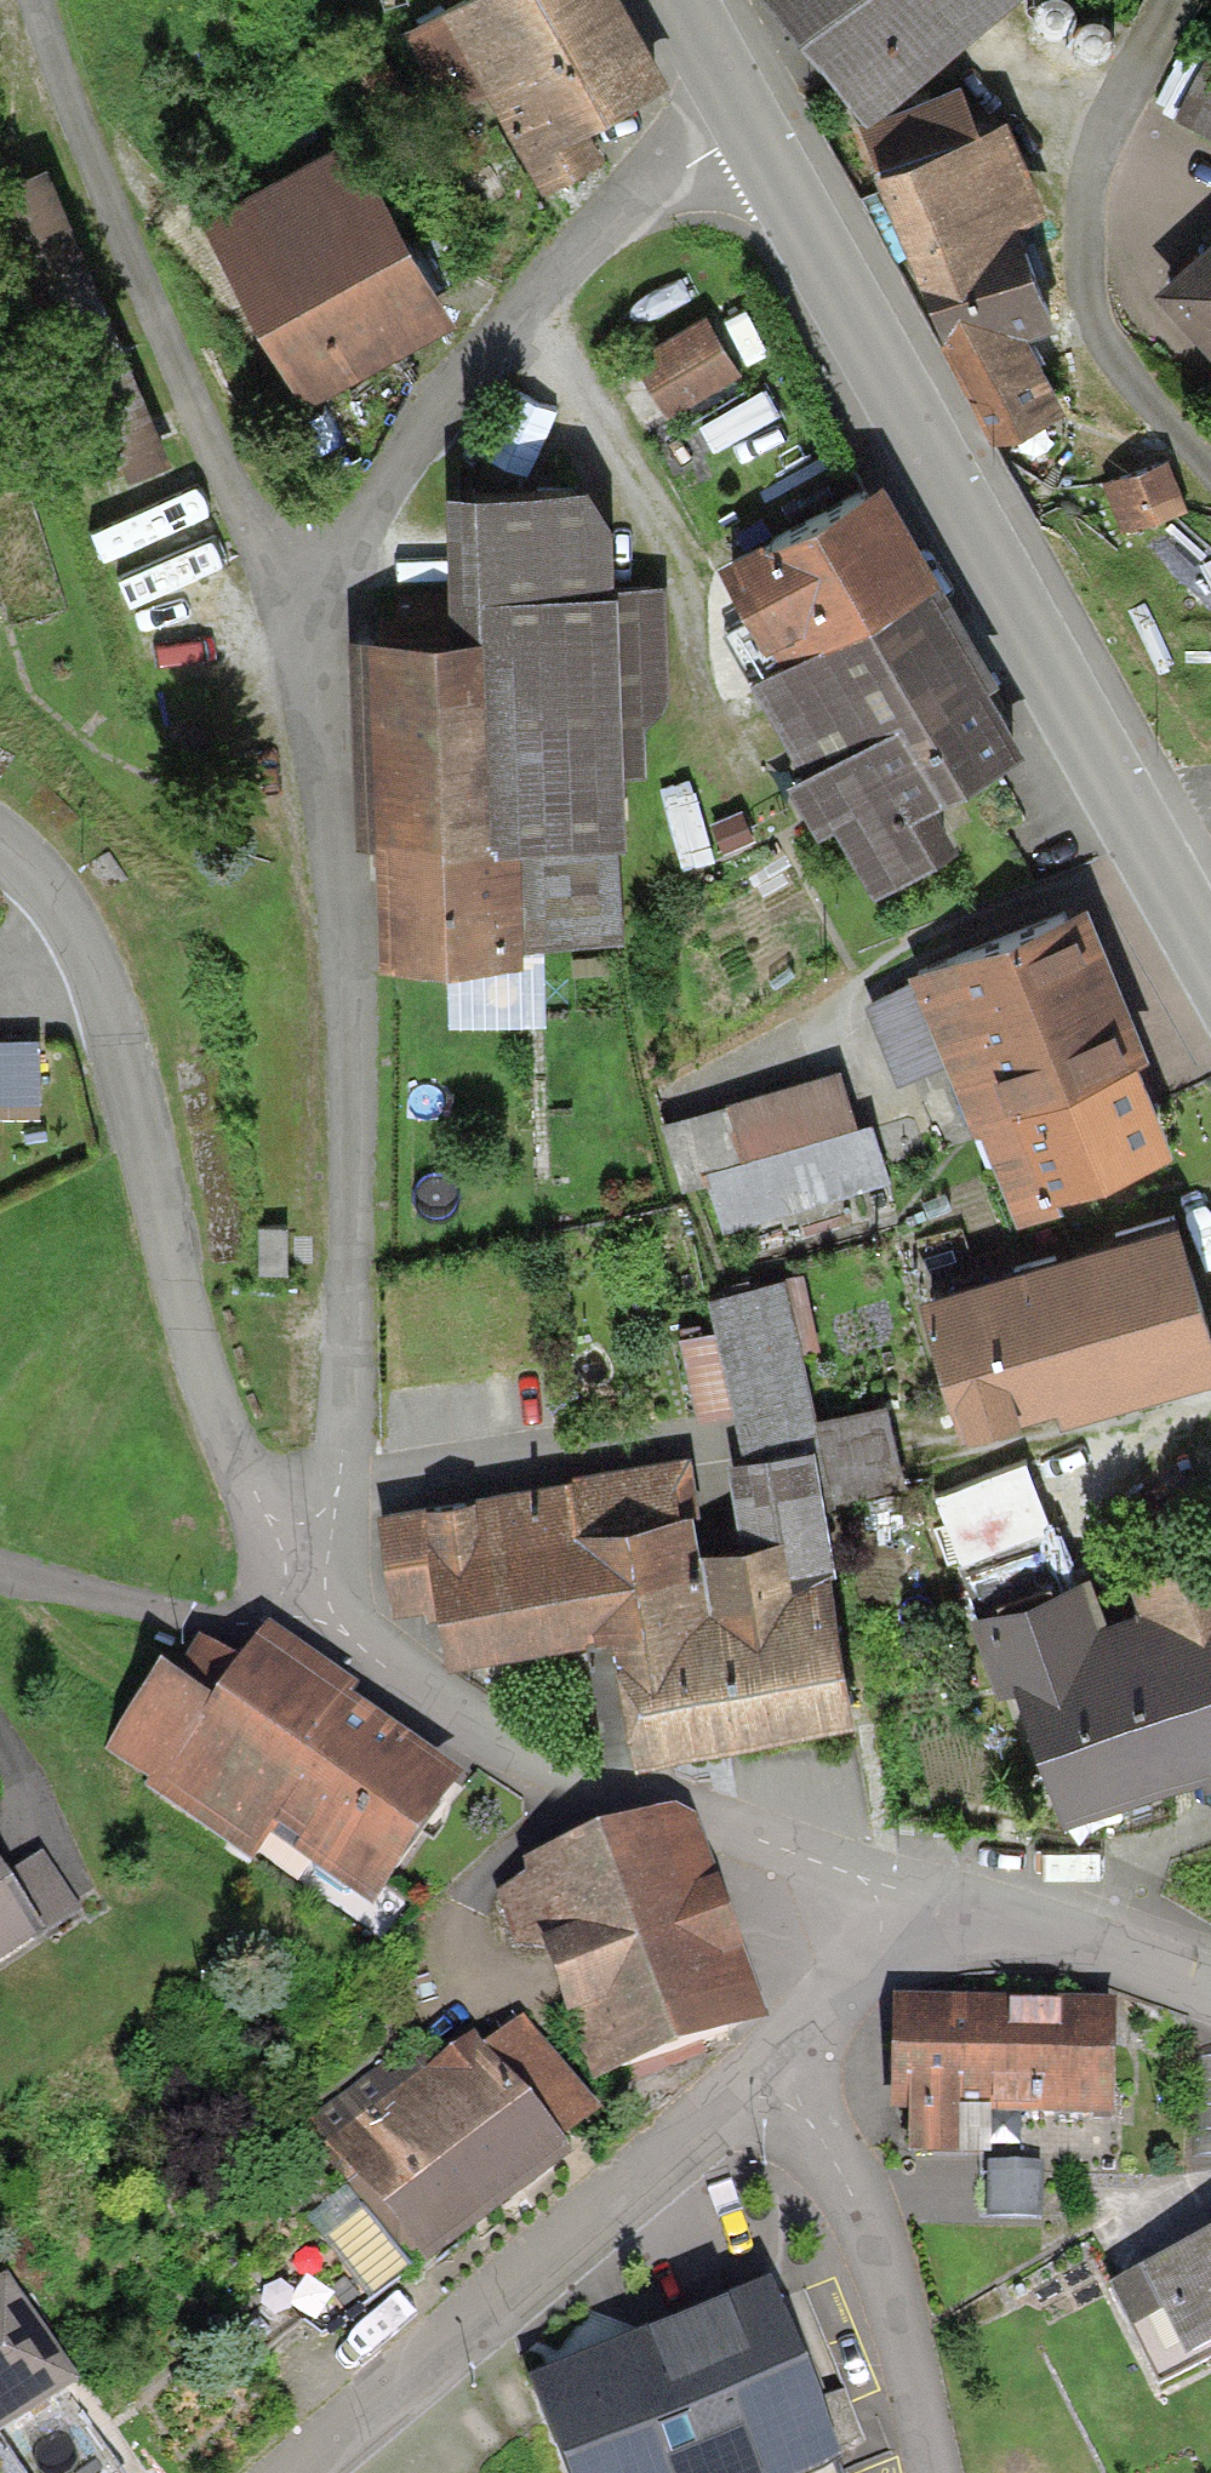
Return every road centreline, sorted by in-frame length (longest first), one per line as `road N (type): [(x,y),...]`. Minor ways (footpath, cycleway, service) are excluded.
road 1 (residential): [(281,585),(331,886),(349,1165),(340,1493),(321,1579)]
road 2 (unclassified): [(0,833),(66,911),(100,983),(202,1400),(246,1484),(321,1579)]
road 3 (secondary): [(759,127),(886,376),(1144,844)]
road 4 (unclassified): [(321,1579),(353,1637),(492,1731),(903,1895)]
road 5 (residential): [(759,127),(700,159),(542,300),(333,554),(281,585)]
road 6 (residential): [(39,0),(80,137),(281,585)]
road 7 (residential): [(305,2472),(781,2059)]
road 8 (residential): [(1210,466),(1128,375),(1093,320),(1080,260),(1083,190),(1106,112),(1167,0)]
road 9 (residential): [(781,2059),(891,2284),(931,2472)]
road 10 (unclassified): [(903,1895),(1210,1996)]
road 11 (residential): [(781,2059),(844,1988),(903,1895)]
road 12 (secondary): [(688,0),(759,127)]
road 13 (secondary): [(1144,844),(1210,966)]

